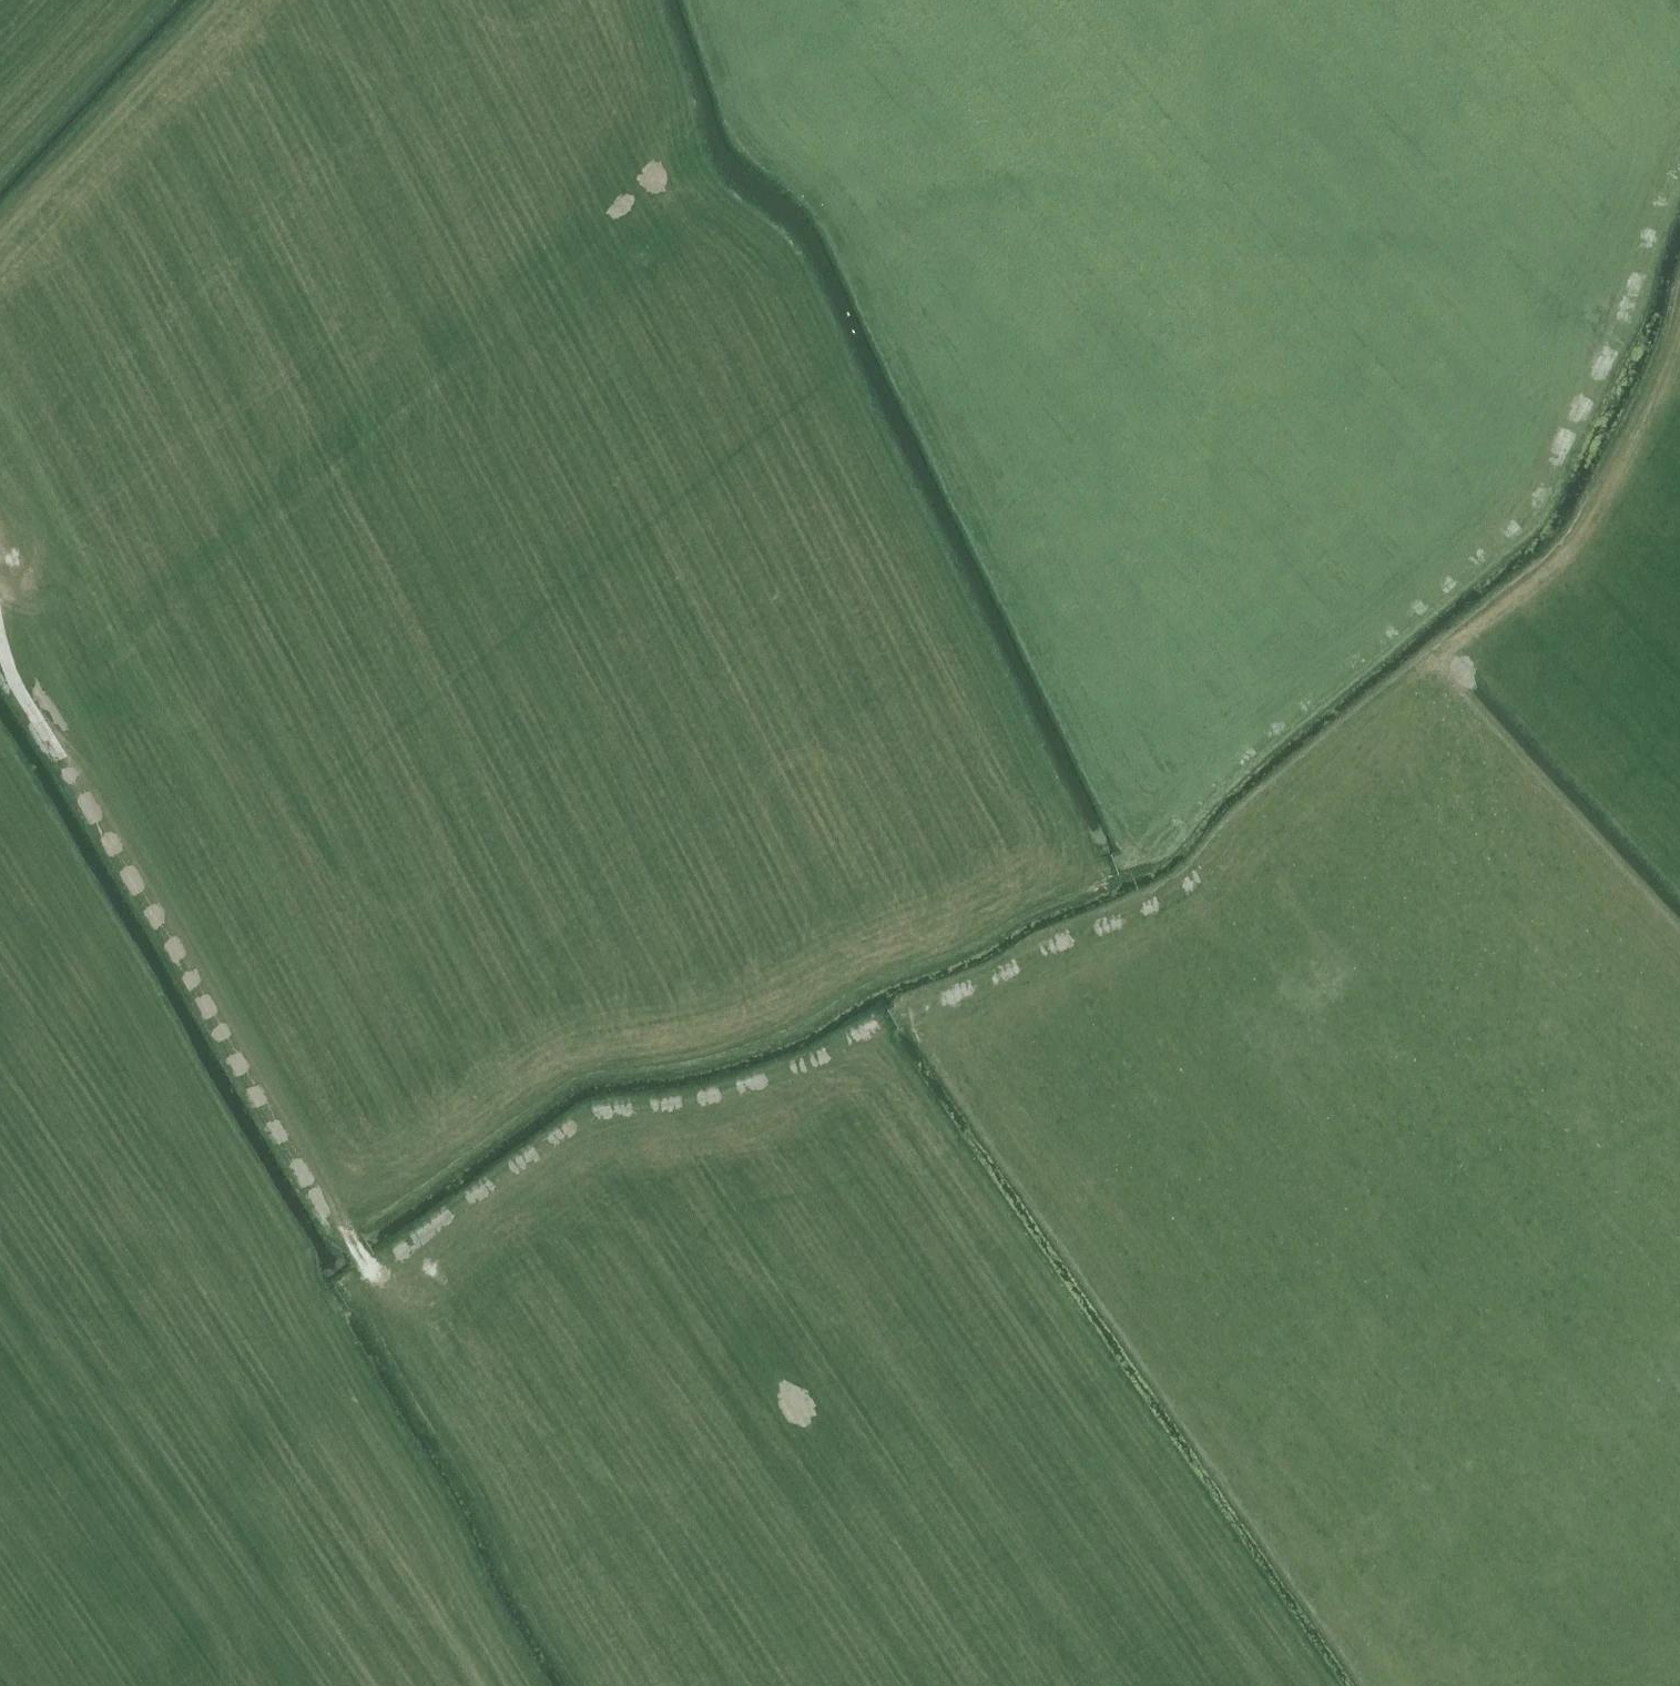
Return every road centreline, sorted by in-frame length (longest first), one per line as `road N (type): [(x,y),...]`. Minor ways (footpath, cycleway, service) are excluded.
road 1 (track): [(1679,333),(1644,435),(1589,534),(1546,585),(1460,642),(1415,685)]
road 2 (track): [(0,640),(55,752)]

